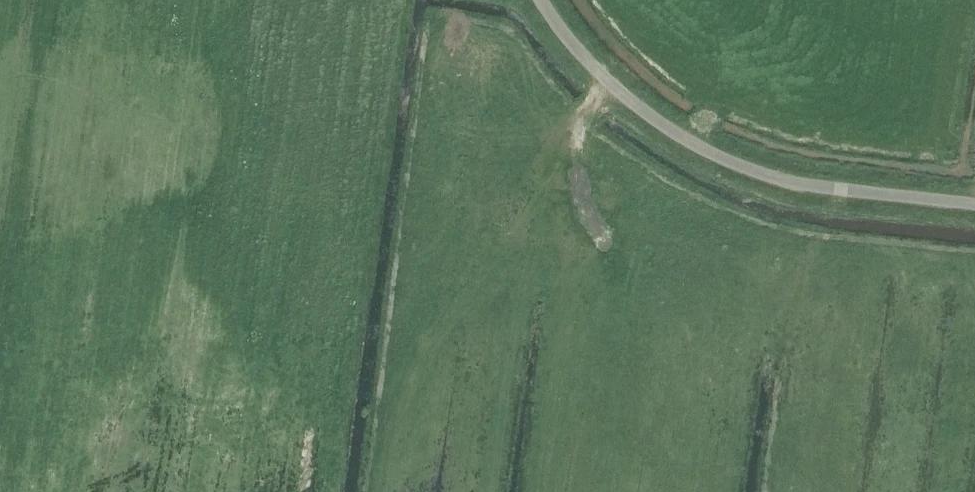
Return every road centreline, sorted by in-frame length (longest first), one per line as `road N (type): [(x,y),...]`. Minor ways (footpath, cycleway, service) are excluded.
road 1 (unclassified): [(974,205),(821,189),(755,173),(697,145),(600,73),(543,0)]

